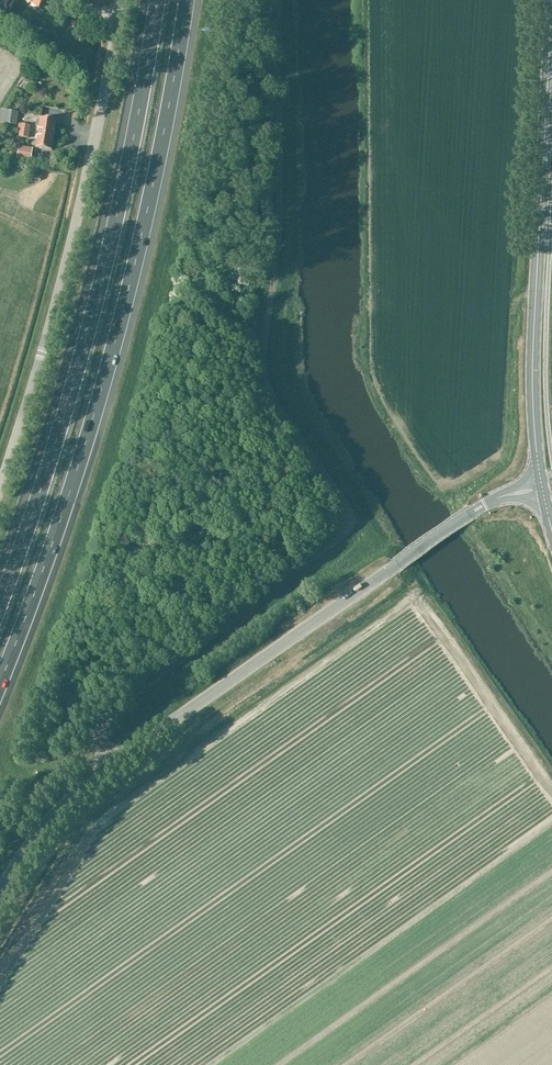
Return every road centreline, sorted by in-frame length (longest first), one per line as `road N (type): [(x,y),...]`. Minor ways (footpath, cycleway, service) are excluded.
road 1 (motorway): [(0,683),(114,342),(187,0)]
road 2 (tertiary): [(0,886),(34,832),(113,756),(469,515),(541,484)]
road 3 (motorway): [(158,0),(105,266),(0,602)]
road 4 (unclassified): [(0,488),(80,208),(121,0)]
road 5 (primary): [(541,484),(533,377),(551,13)]

